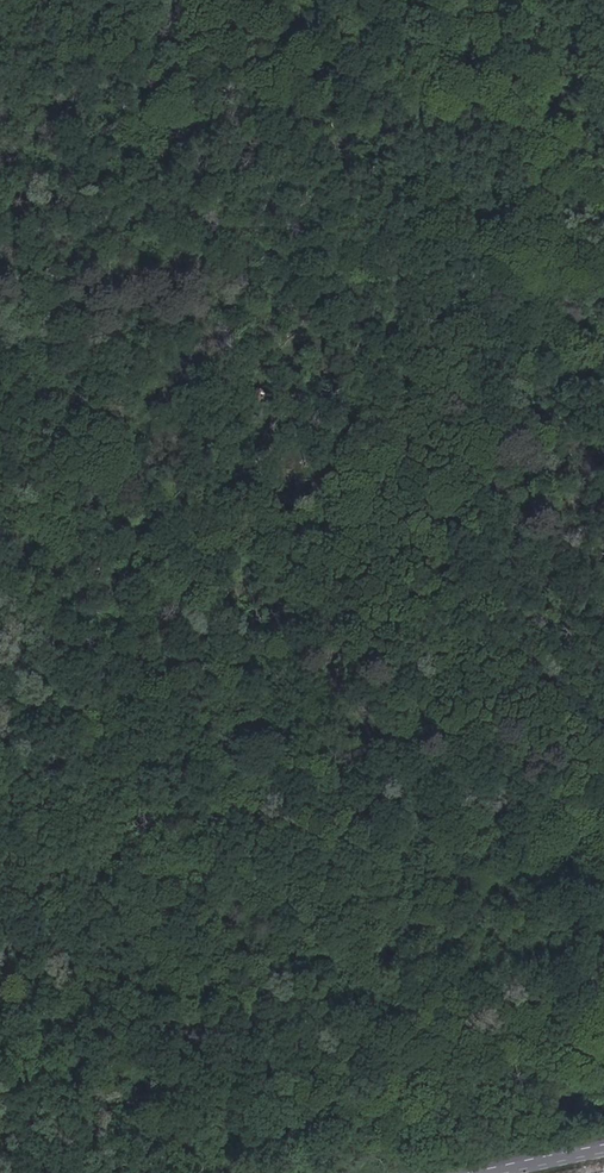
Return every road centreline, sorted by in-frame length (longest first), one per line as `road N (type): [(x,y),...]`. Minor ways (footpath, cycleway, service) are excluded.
road 1 (residential): [(603,1147),(467,1172)]

